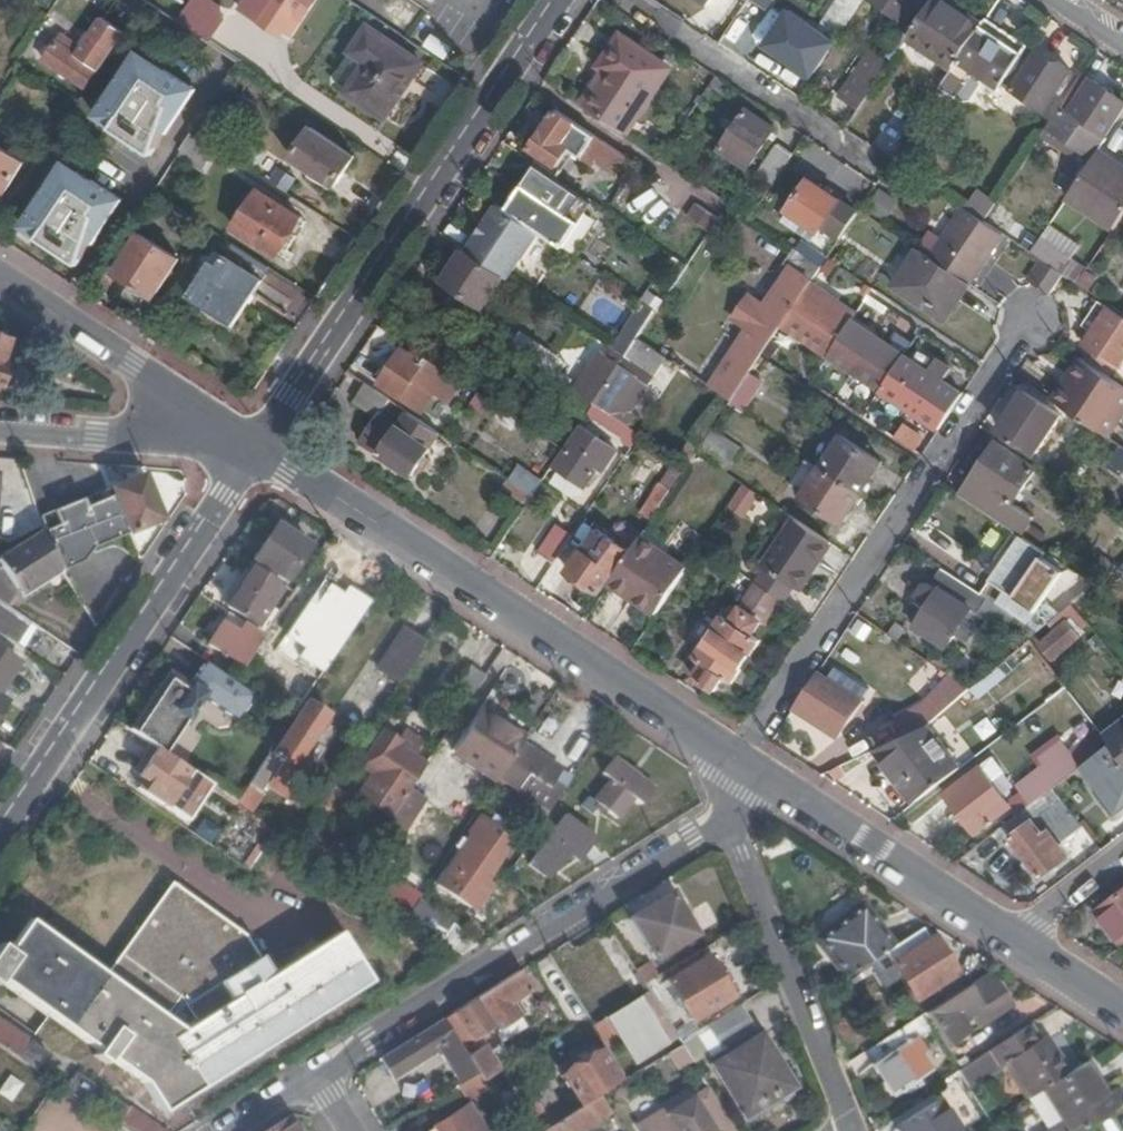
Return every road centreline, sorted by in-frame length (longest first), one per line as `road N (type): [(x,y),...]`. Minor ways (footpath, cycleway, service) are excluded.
road 1 (residential): [(252,445),(738,760)]
road 2 (residential): [(252,445),(559,0)]
road 3 (residential): [(1028,325),(738,760)]
road 4 (residential): [(727,820),(314,1074)]
road 5 (residential): [(0,831),(252,445)]
road 6 (residential): [(727,820),(853,1130)]
road 7 (residential): [(738,760),(1010,940)]
road 8 (residential): [(625,0),(876,167)]
road 9 (residential): [(0,280),(252,445)]
road 10 (residential): [(252,445),(0,426)]
road 11 (residential): [(1010,940),(1122,854)]
road 12 (residential): [(1010,940),(1122,1012)]

